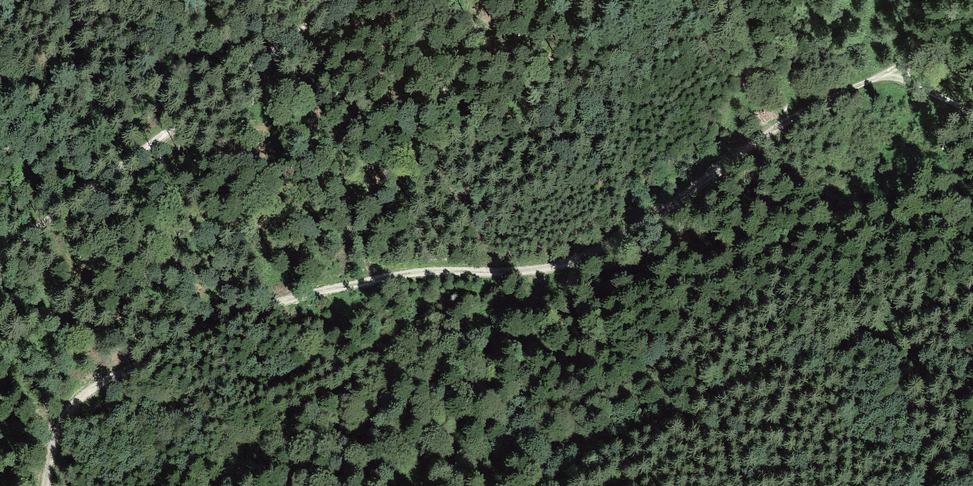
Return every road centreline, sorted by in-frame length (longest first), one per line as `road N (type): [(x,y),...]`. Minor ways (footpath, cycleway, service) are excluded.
road 1 (track): [(884,71),(785,120),(662,213),(568,262),(402,274),(298,296),(98,384),(62,416),(43,485)]
road 2 (track): [(342,0),(0,254)]
road 3 (track): [(972,344),(928,318),(868,337),(705,407),(607,485)]

